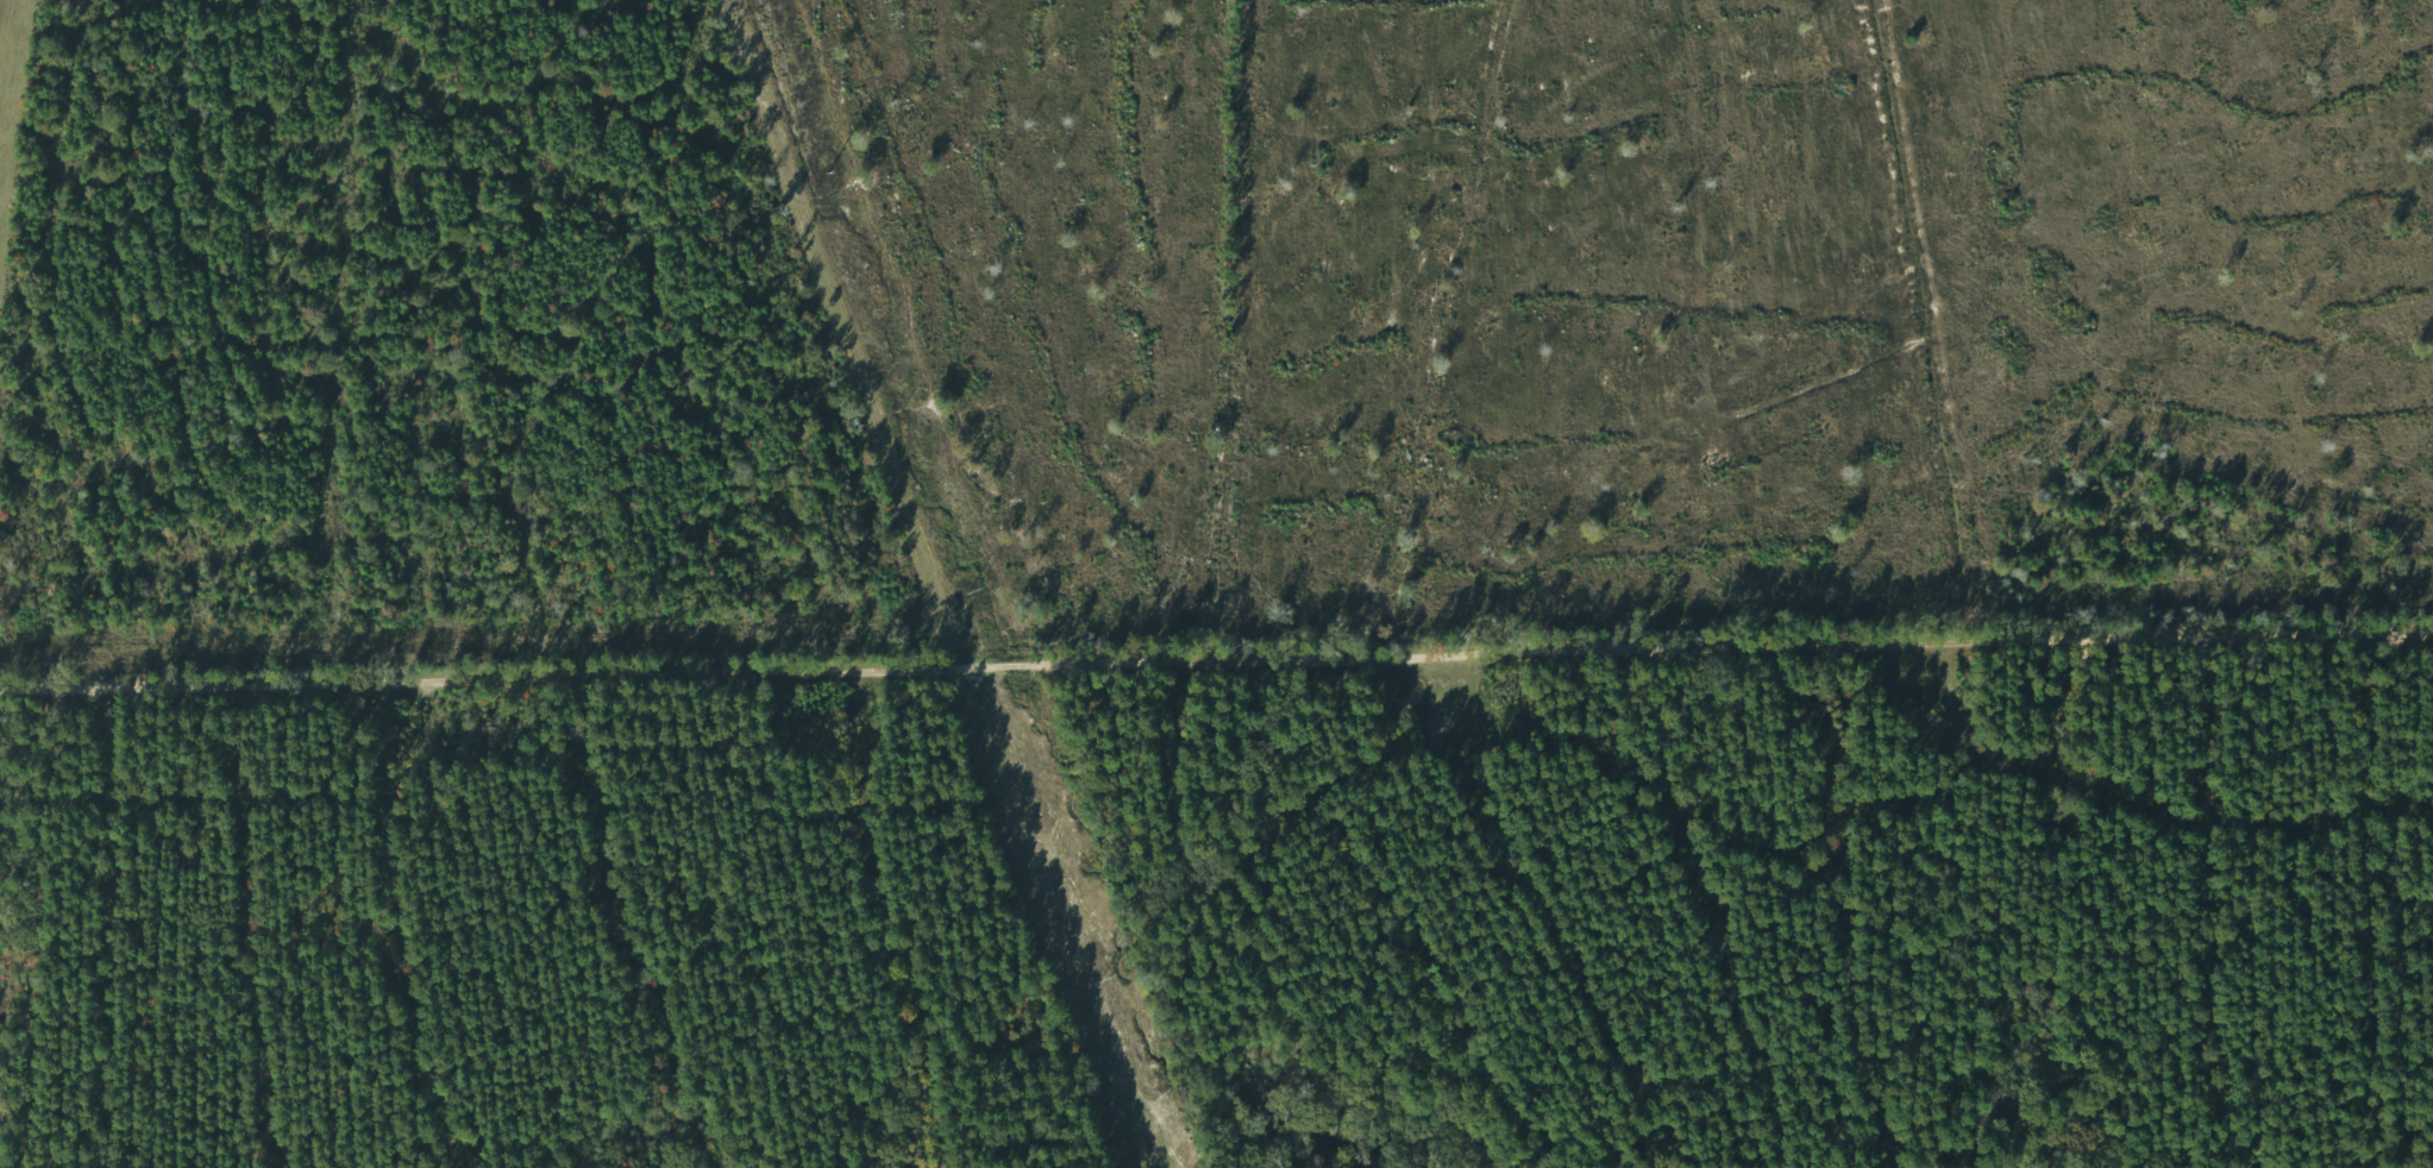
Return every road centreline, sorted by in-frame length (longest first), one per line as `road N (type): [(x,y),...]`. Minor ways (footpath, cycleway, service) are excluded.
road 1 (track): [(0,694),(966,674),(1225,649),(1443,661),(1661,641),(1865,643),(1894,634),(2167,618),(2432,617)]
road 2 (track): [(966,674),(707,0)]

